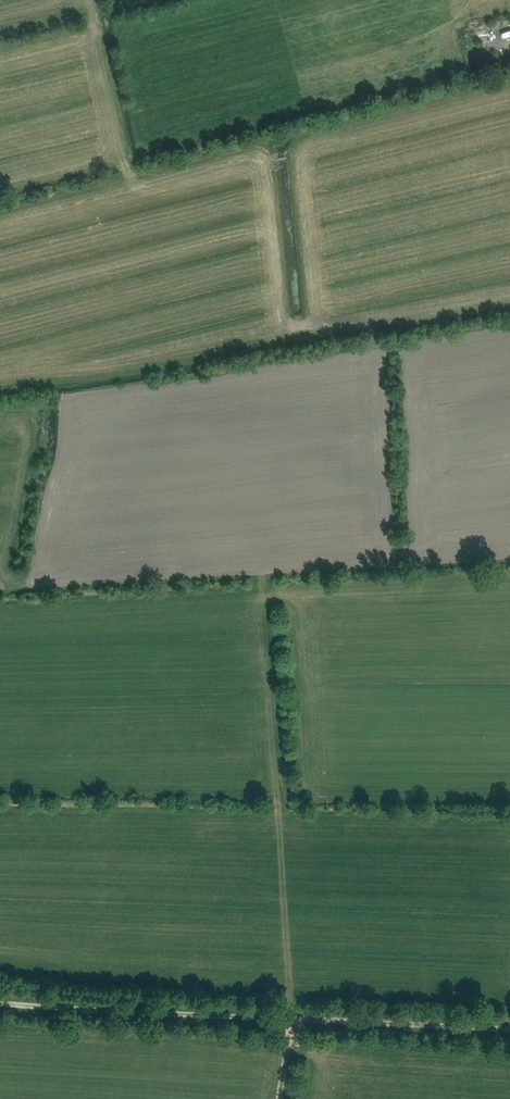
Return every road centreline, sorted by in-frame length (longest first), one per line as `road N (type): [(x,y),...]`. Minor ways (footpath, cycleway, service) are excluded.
road 1 (track): [(0,1002),(509,1030)]

